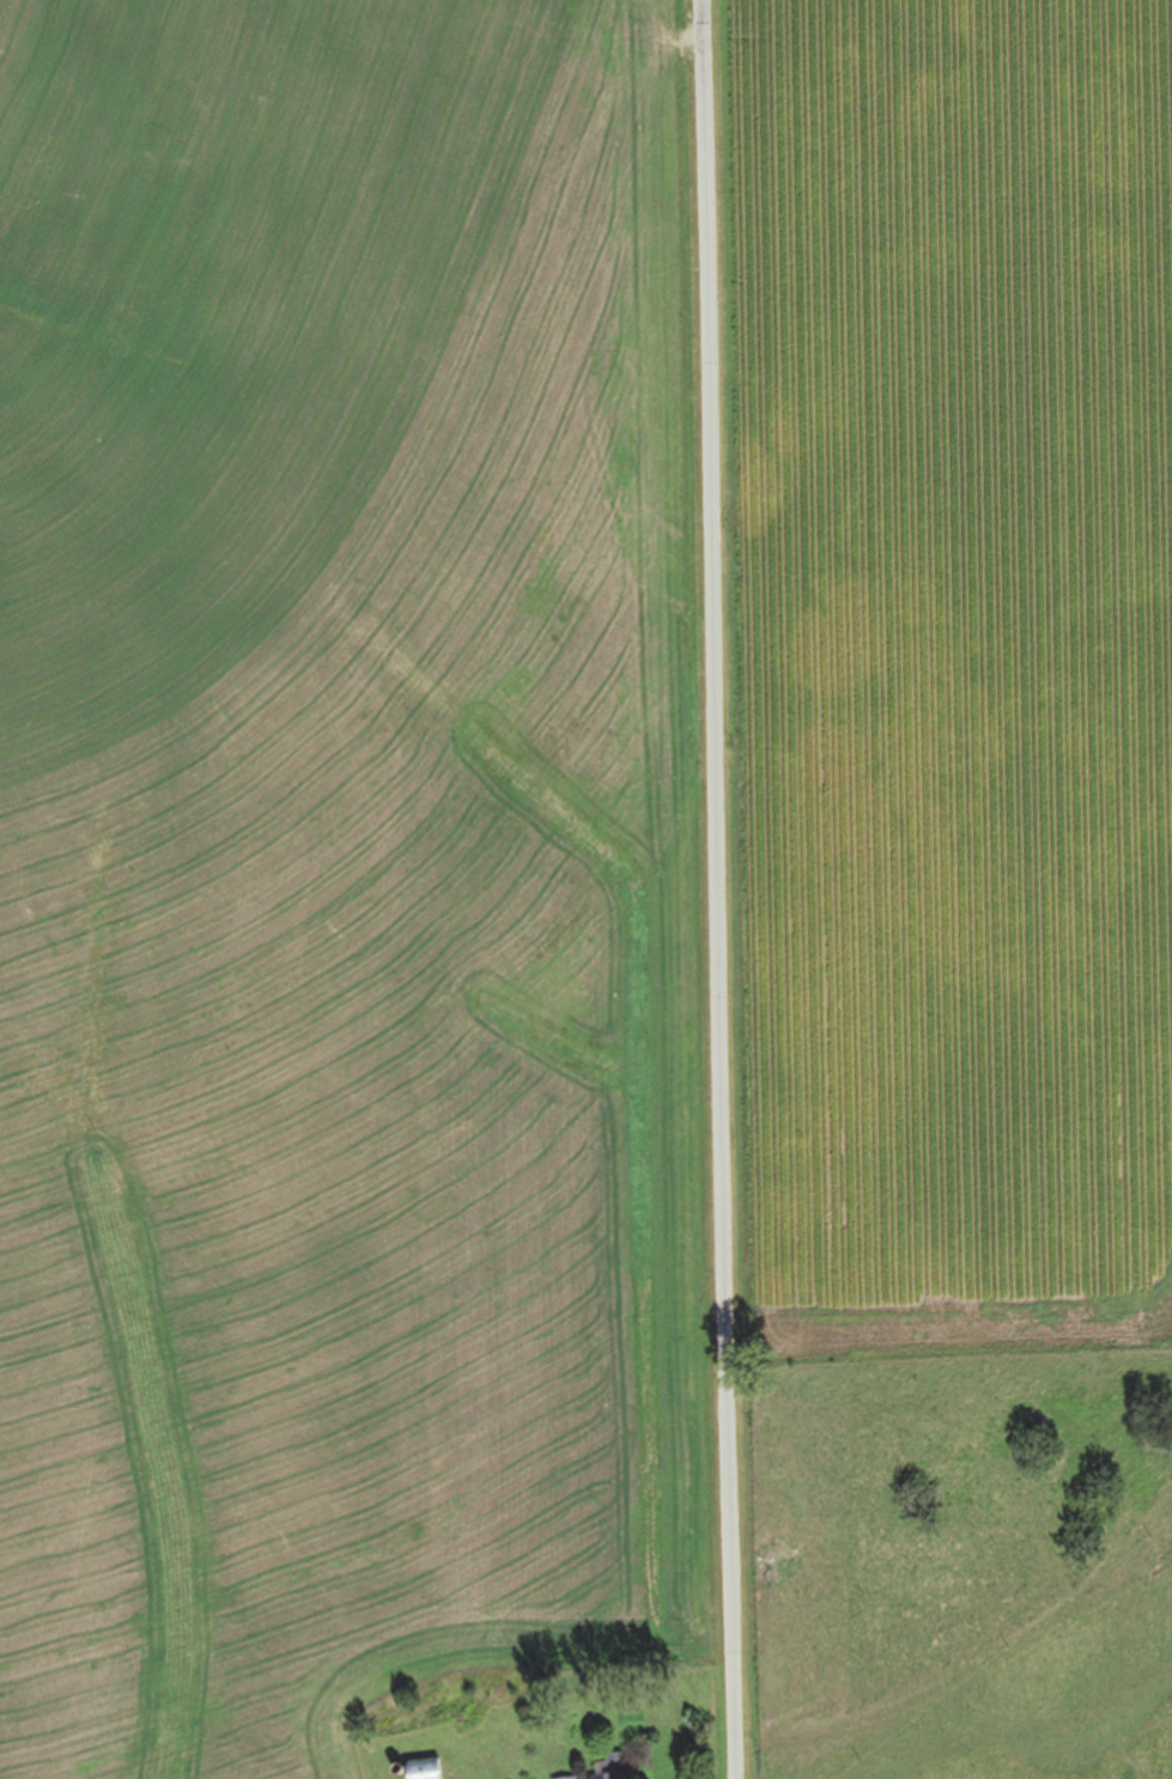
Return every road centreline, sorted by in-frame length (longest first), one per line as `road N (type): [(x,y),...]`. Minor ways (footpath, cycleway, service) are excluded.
road 1 (residential): [(737,1778),(714,0)]

